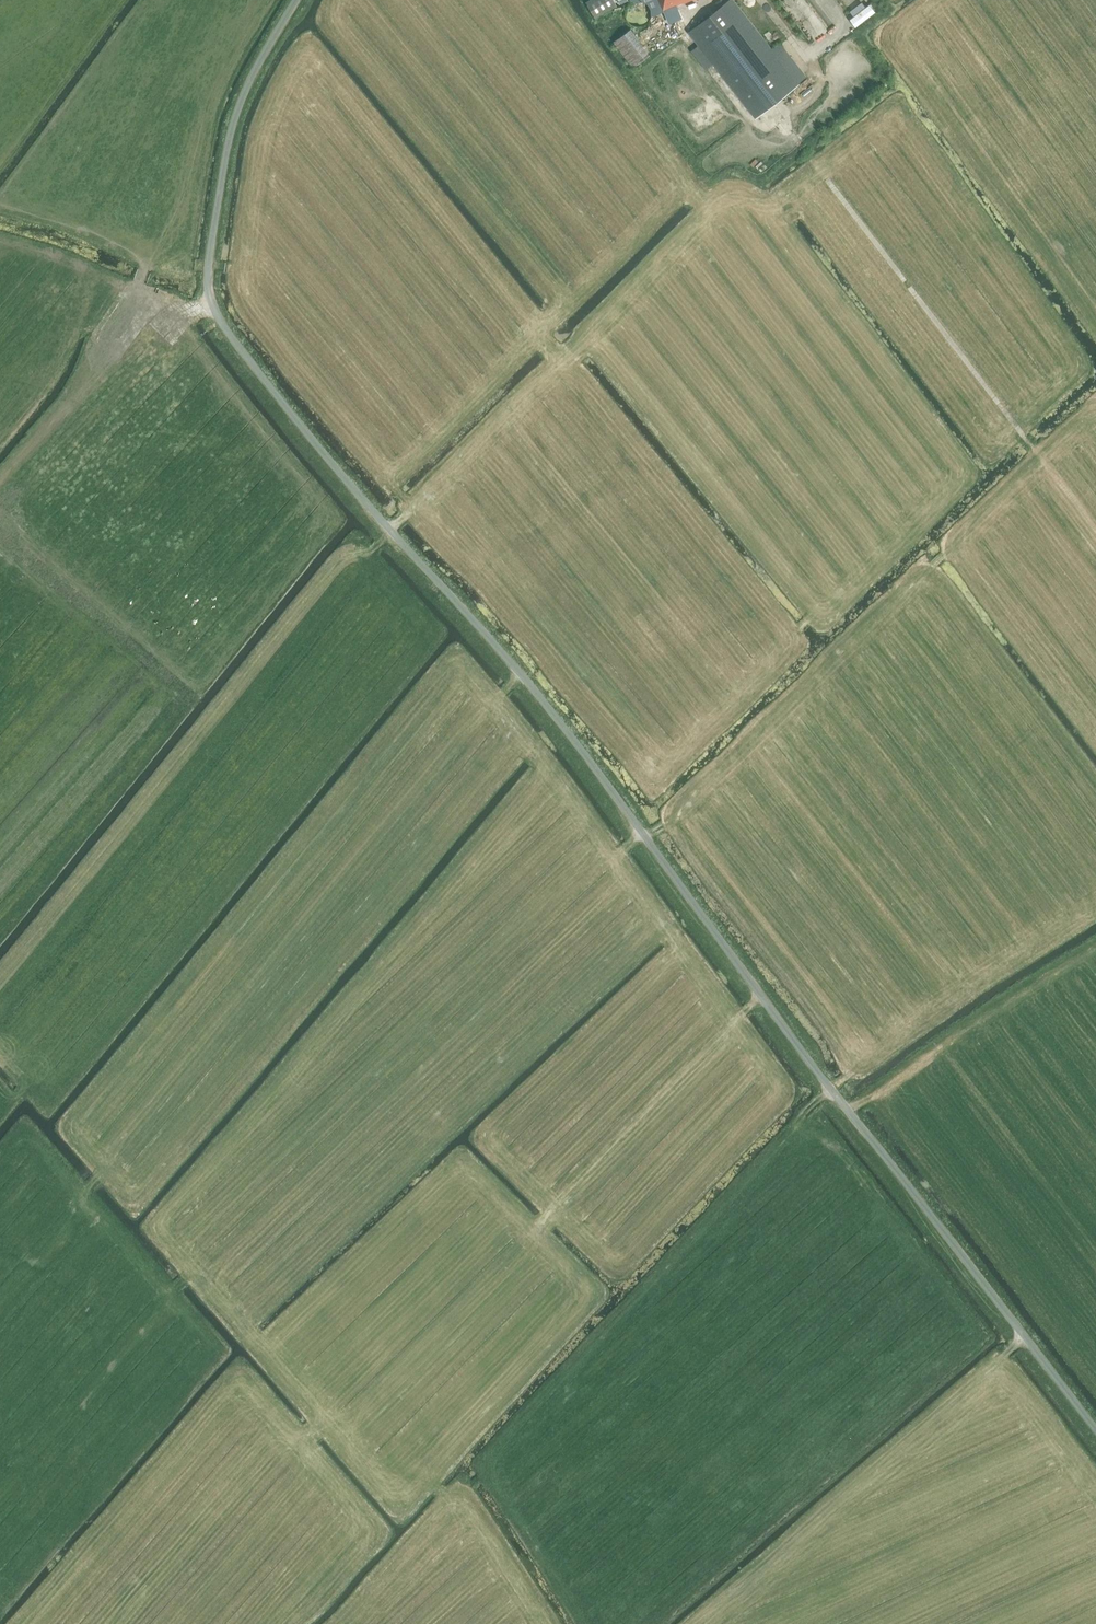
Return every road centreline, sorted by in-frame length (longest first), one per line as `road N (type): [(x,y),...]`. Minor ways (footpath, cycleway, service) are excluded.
road 1 (unclassified): [(1095,1432),(551,715),(345,483),(211,310),(205,283),(239,104),(297,0)]

